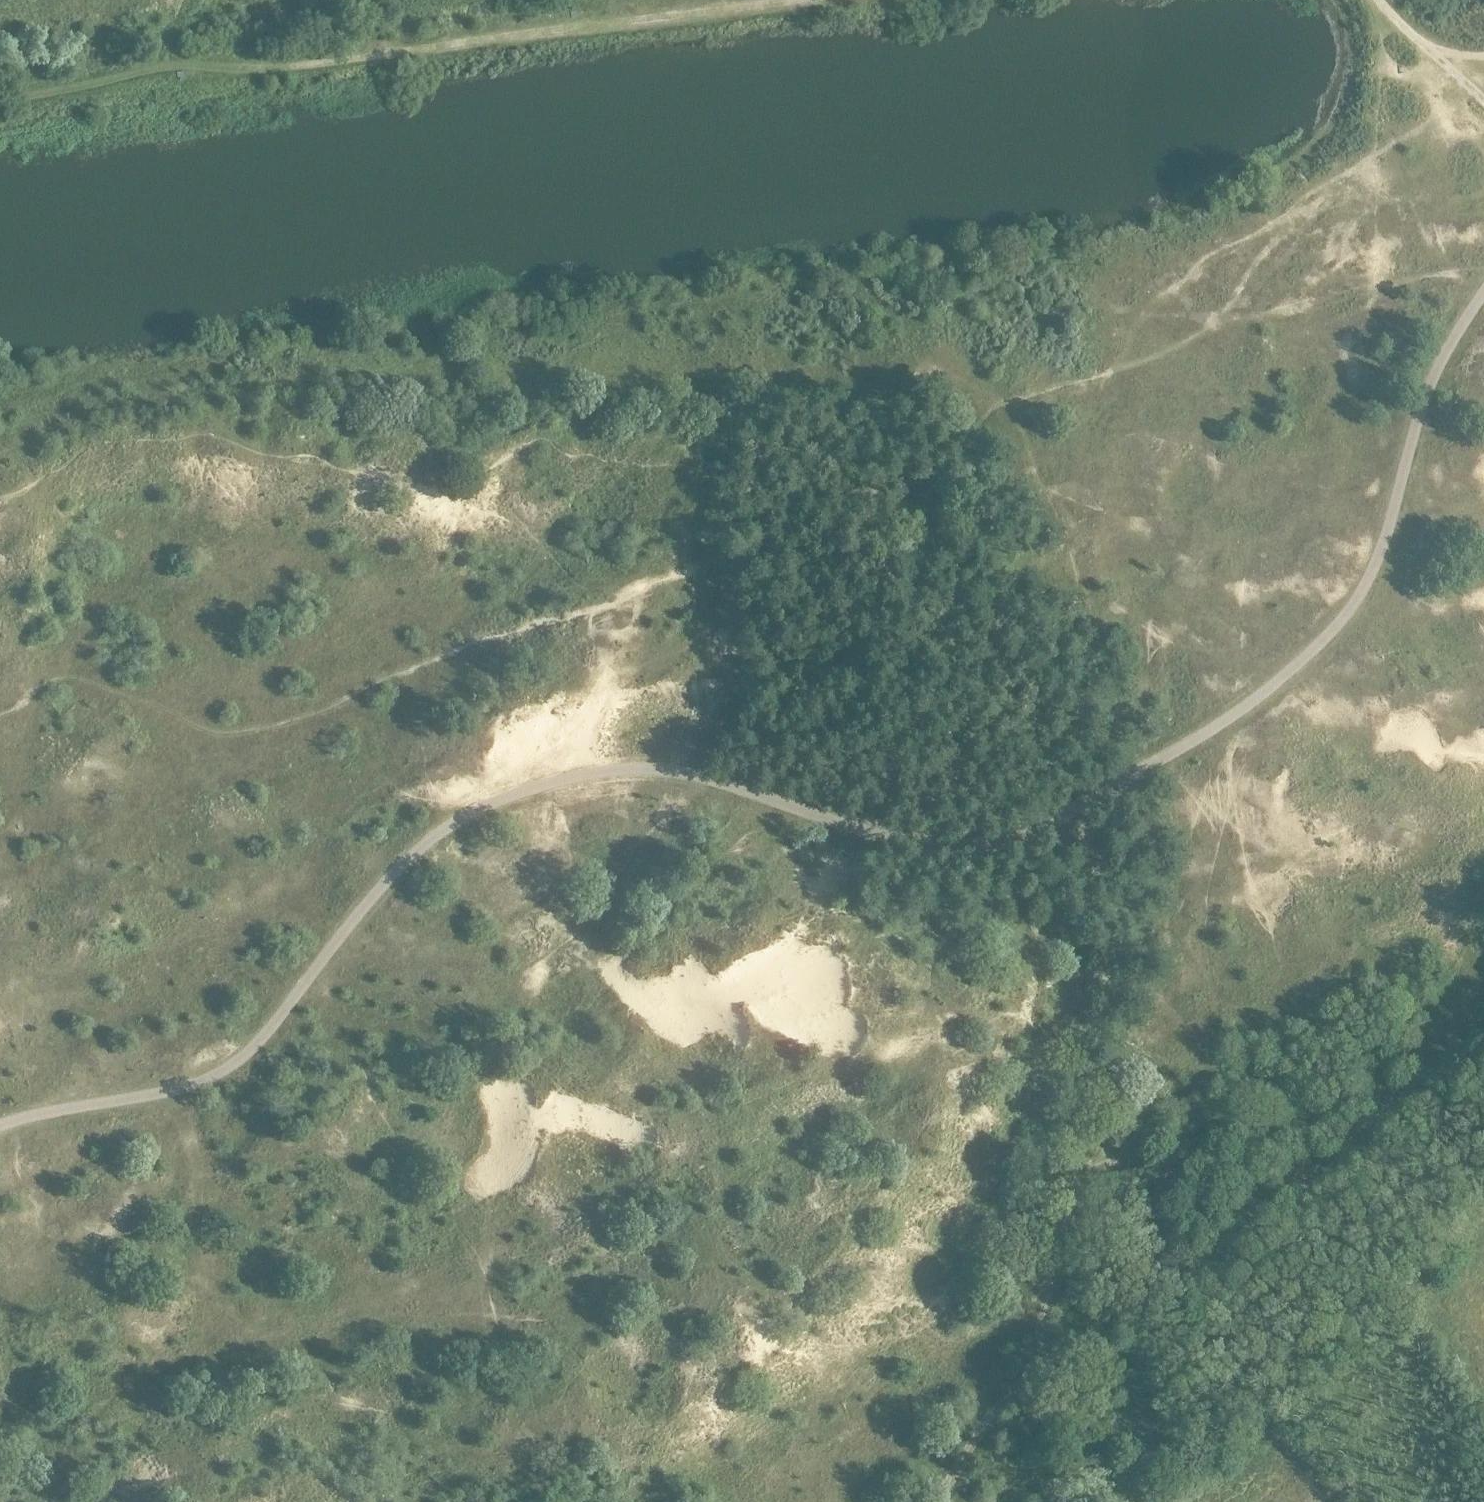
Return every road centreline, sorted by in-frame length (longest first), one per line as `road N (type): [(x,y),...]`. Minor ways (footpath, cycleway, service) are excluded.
road 1 (track): [(0,1125),(182,1087),(226,1070),(272,1025),(411,854),(497,801),(546,784),(596,772),(675,770),(942,846),(1048,828),(1214,727),(1345,617),(1380,552),(1422,406),(1483,292)]

